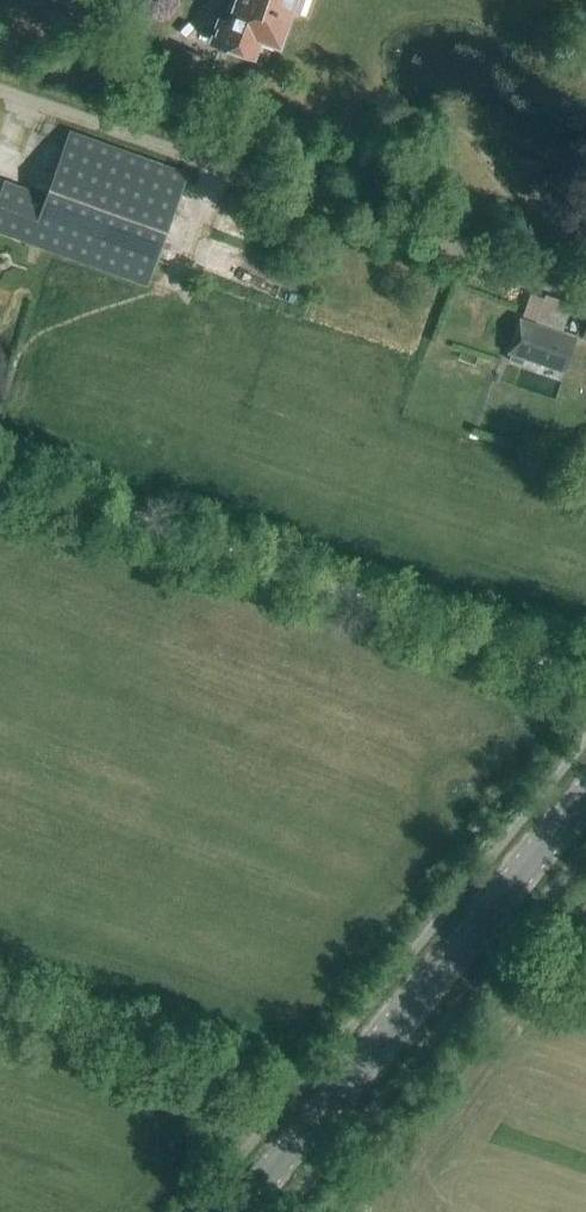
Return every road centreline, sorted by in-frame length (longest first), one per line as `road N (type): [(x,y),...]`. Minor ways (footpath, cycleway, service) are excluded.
road 1 (track): [(585,679),(0,473)]
road 2 (secondary): [(229,1211),(362,1066),(585,792)]
road 3 (track): [(183,143),(0,84)]

